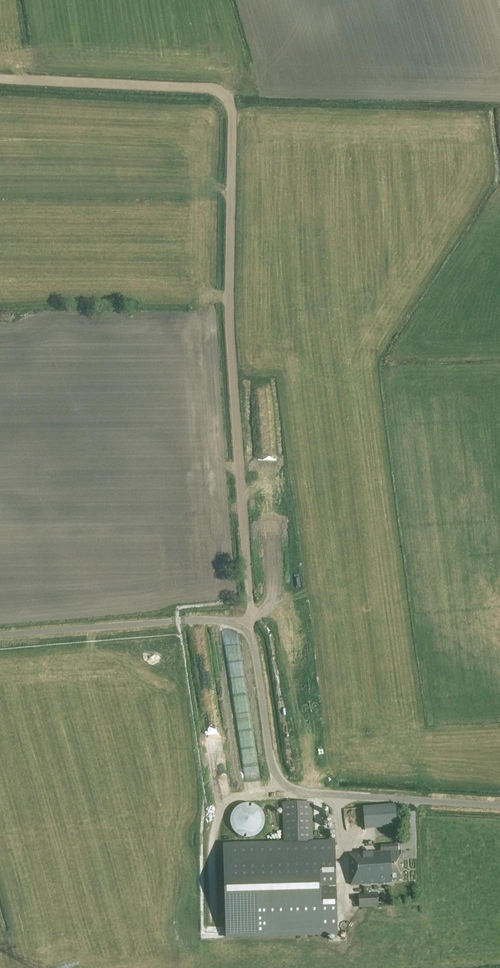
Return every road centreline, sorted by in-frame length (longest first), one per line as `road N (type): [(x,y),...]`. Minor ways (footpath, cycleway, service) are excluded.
road 1 (unclassified): [(499,805),(290,791),(272,767),(249,637),(228,623),(182,621)]

